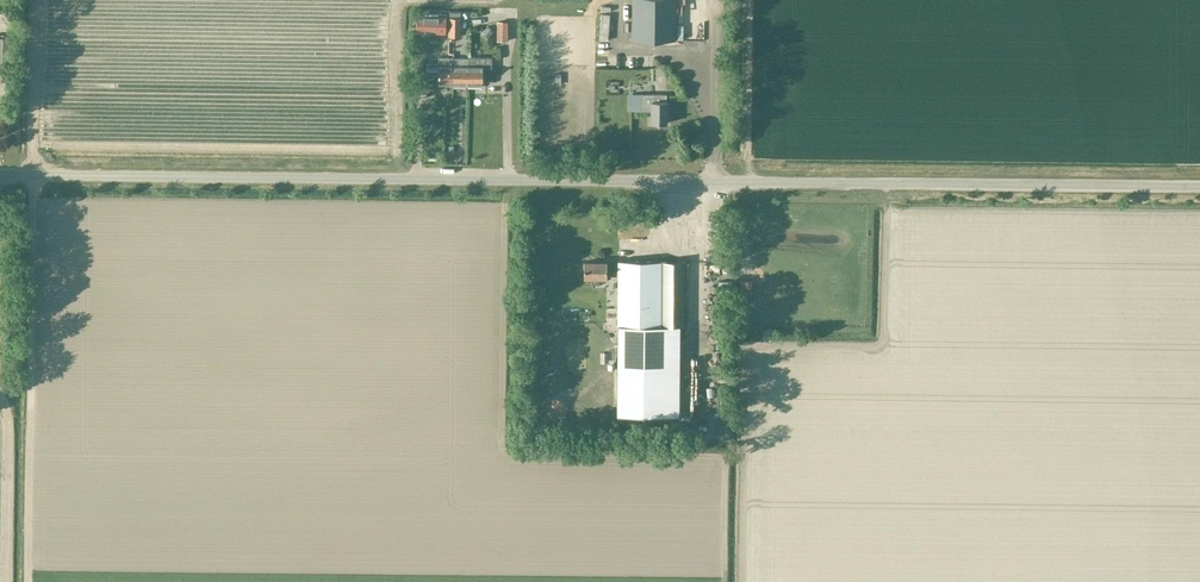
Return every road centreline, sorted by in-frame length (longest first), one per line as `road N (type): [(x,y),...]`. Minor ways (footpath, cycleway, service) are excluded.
road 1 (unclassified): [(1199,188),(0,176)]

